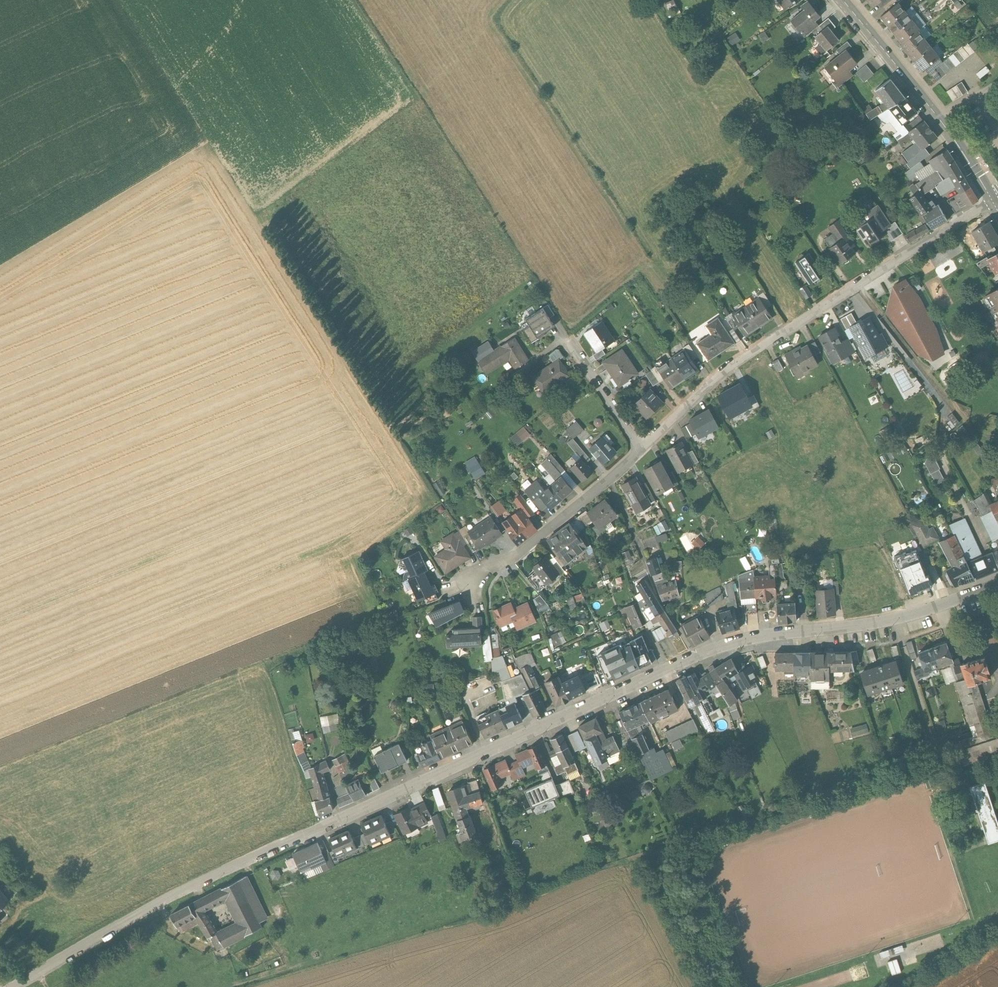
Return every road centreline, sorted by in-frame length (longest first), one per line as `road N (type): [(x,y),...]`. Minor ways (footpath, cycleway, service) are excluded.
road 1 (residential): [(997,586),(914,618),(743,642),(680,667),(242,866),(15,986)]
road 2 (residential): [(992,202),(722,375),(643,449)]
road 3 (residential): [(643,449),(482,575)]
road 4 (secondary): [(843,0),(940,120)]

